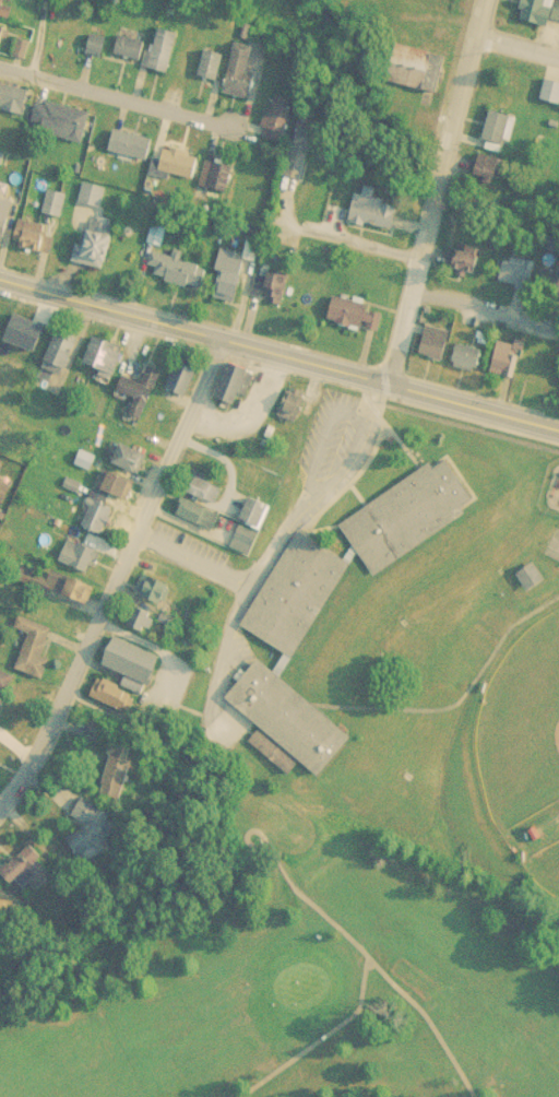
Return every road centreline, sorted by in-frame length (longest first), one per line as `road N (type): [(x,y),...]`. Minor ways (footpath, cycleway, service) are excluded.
road 1 (residential): [(0,811),(46,741),(214,339)]
road 2 (residential): [(386,379),(482,0)]
road 3 (tertiary): [(214,339),(558,424)]
road 4 (residential): [(0,65),(241,128)]
road 5 (tertiary): [(0,280),(214,339)]
road 6 (residential): [(558,331),(409,294)]
road 7 (residential): [(295,226),(418,258)]

